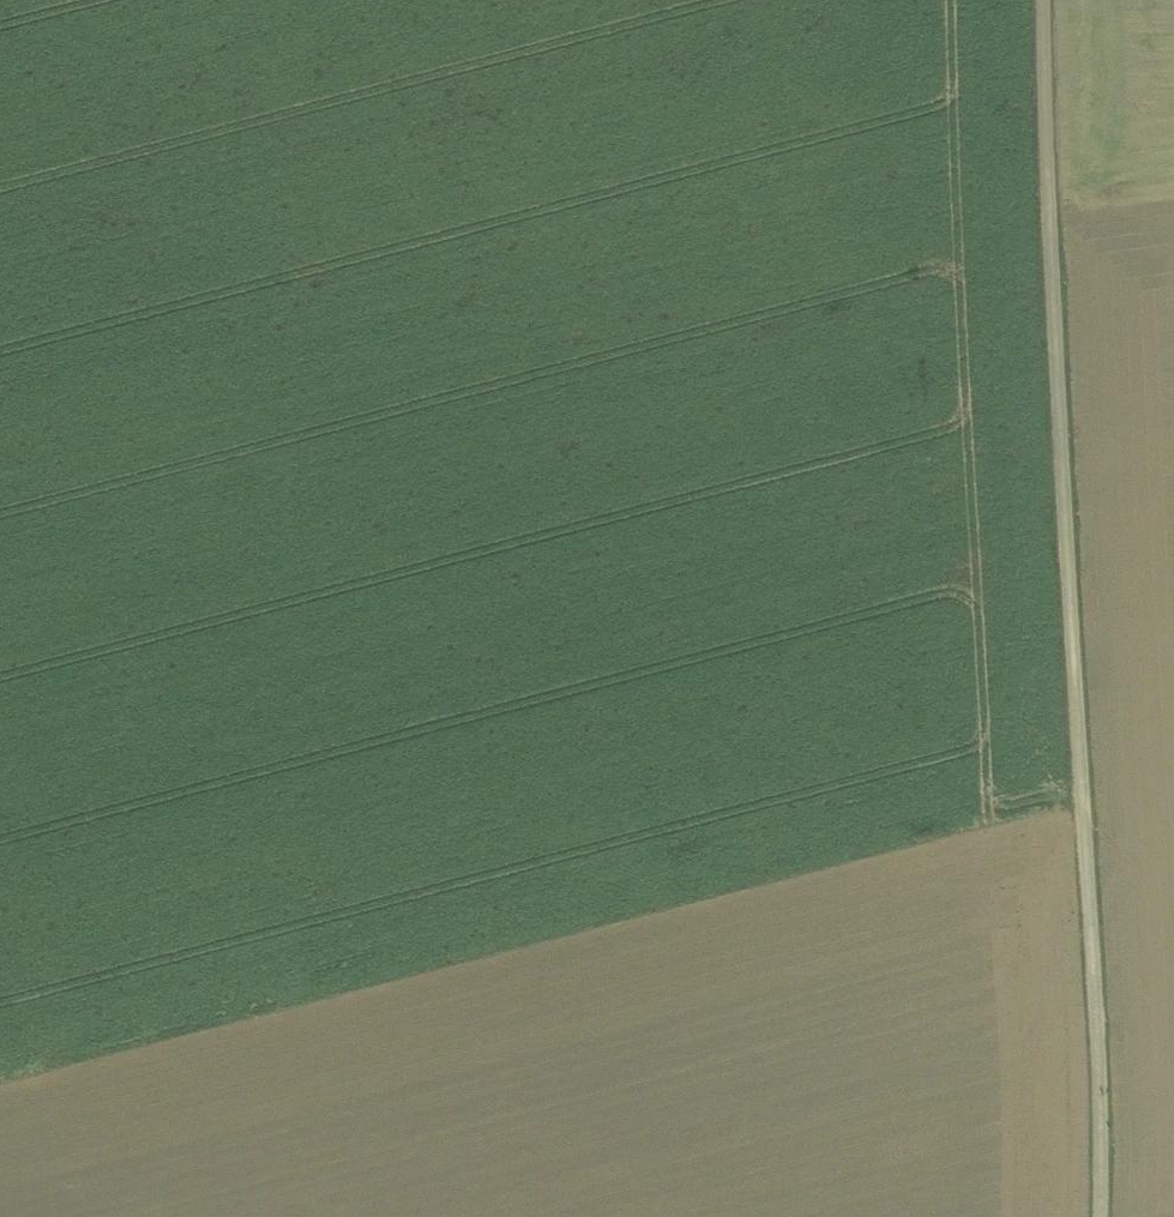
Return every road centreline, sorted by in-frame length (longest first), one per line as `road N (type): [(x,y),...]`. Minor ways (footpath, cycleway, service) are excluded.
road 1 (unclassified): [(1044,0),(1102,1216)]

